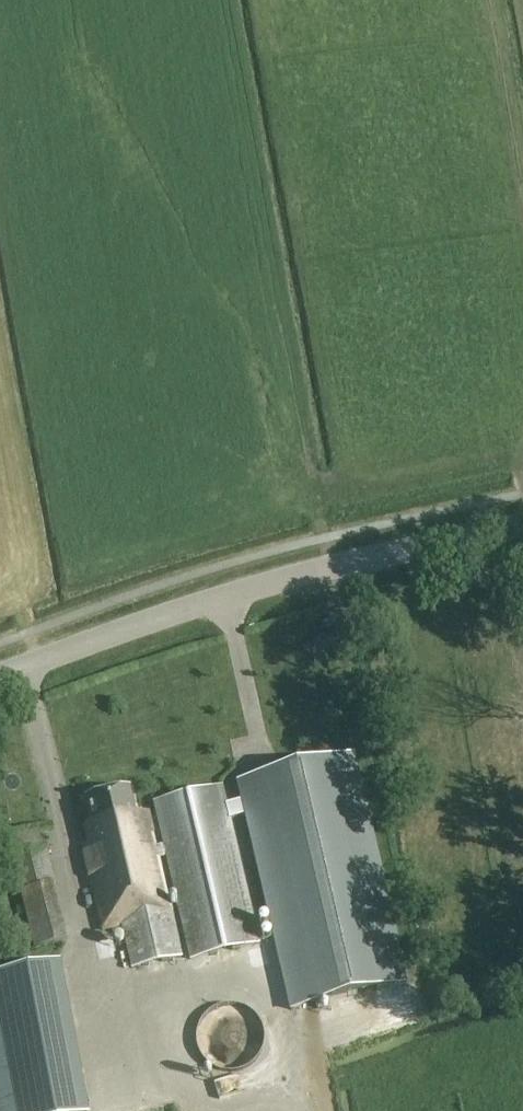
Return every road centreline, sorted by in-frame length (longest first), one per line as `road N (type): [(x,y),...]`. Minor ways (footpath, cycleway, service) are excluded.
road 1 (tertiary): [(0,676),(247,589),(522,525)]

